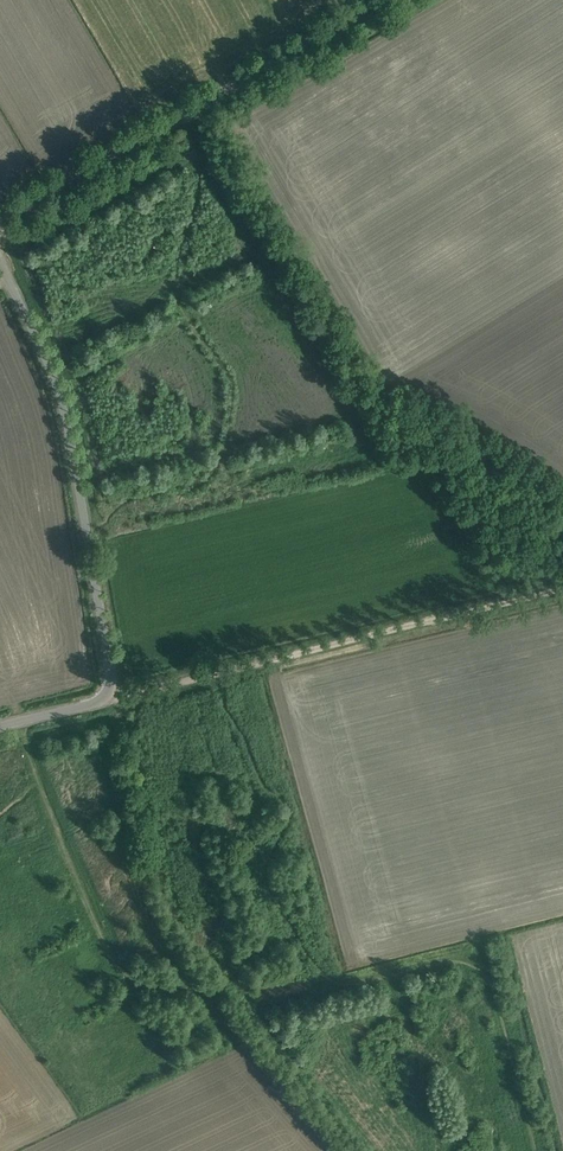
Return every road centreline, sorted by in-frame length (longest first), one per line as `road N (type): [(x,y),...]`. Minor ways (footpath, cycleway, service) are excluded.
road 1 (unclassified): [(0,724),(97,700),(107,684),(59,398),(0,265)]
road 2 (track): [(97,700),(562,587)]
road 3 (unclassified): [(0,214),(190,116),(386,0)]

